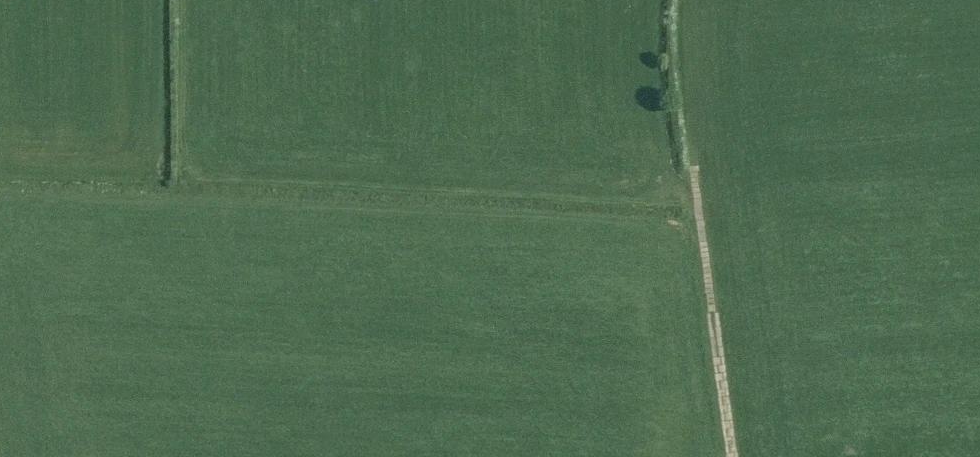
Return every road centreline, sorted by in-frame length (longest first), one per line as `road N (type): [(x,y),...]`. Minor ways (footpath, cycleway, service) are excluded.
road 1 (track): [(699,207),(735,456)]

